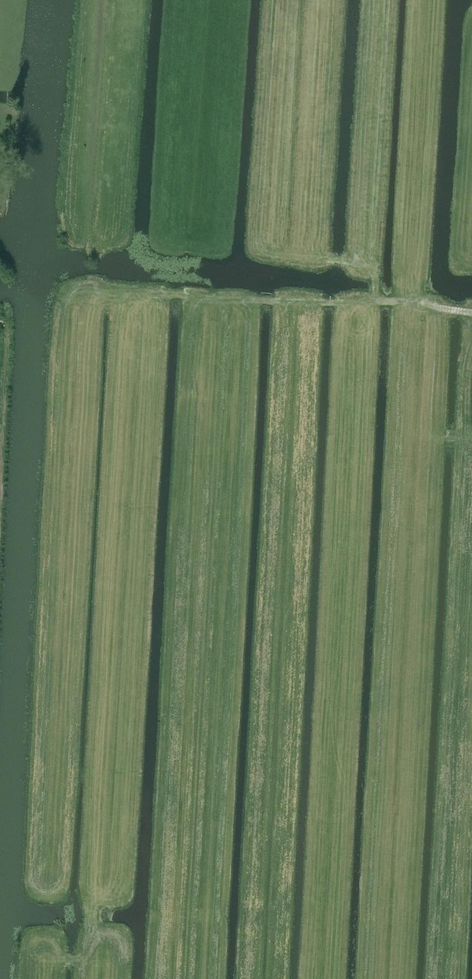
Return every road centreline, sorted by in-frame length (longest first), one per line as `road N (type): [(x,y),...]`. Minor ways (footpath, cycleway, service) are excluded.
road 1 (track): [(171,294),(471,312)]

